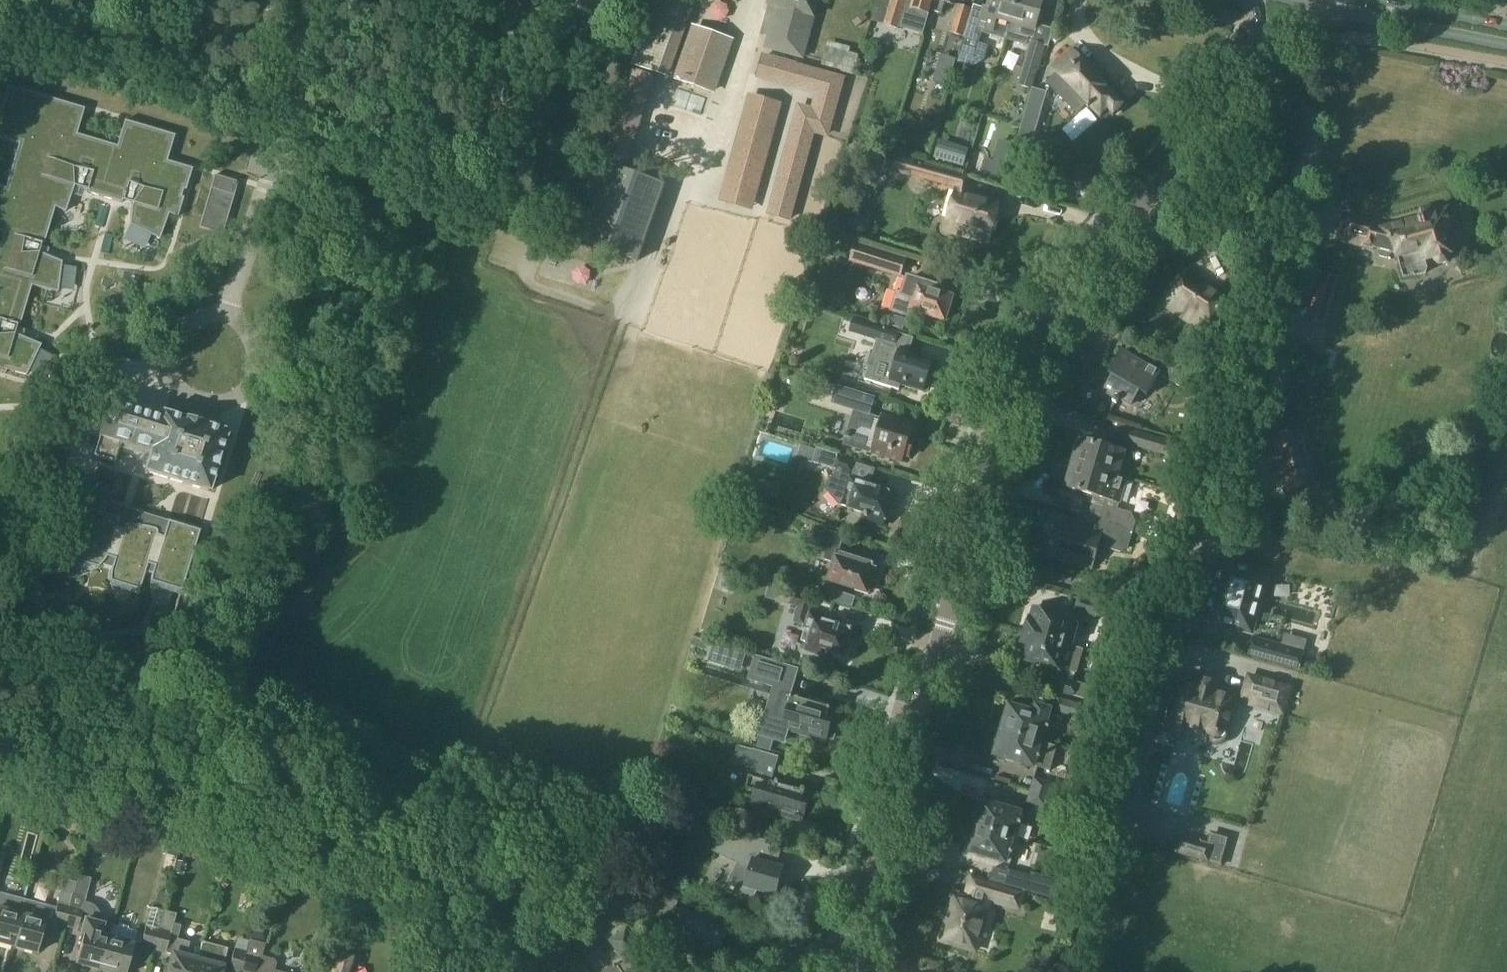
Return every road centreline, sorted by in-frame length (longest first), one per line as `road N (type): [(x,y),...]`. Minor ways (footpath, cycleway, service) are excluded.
road 1 (residential): [(821,971),(858,915),(1036,324),(1246,86)]
road 2 (primary): [(1326,7),(1506,43)]

